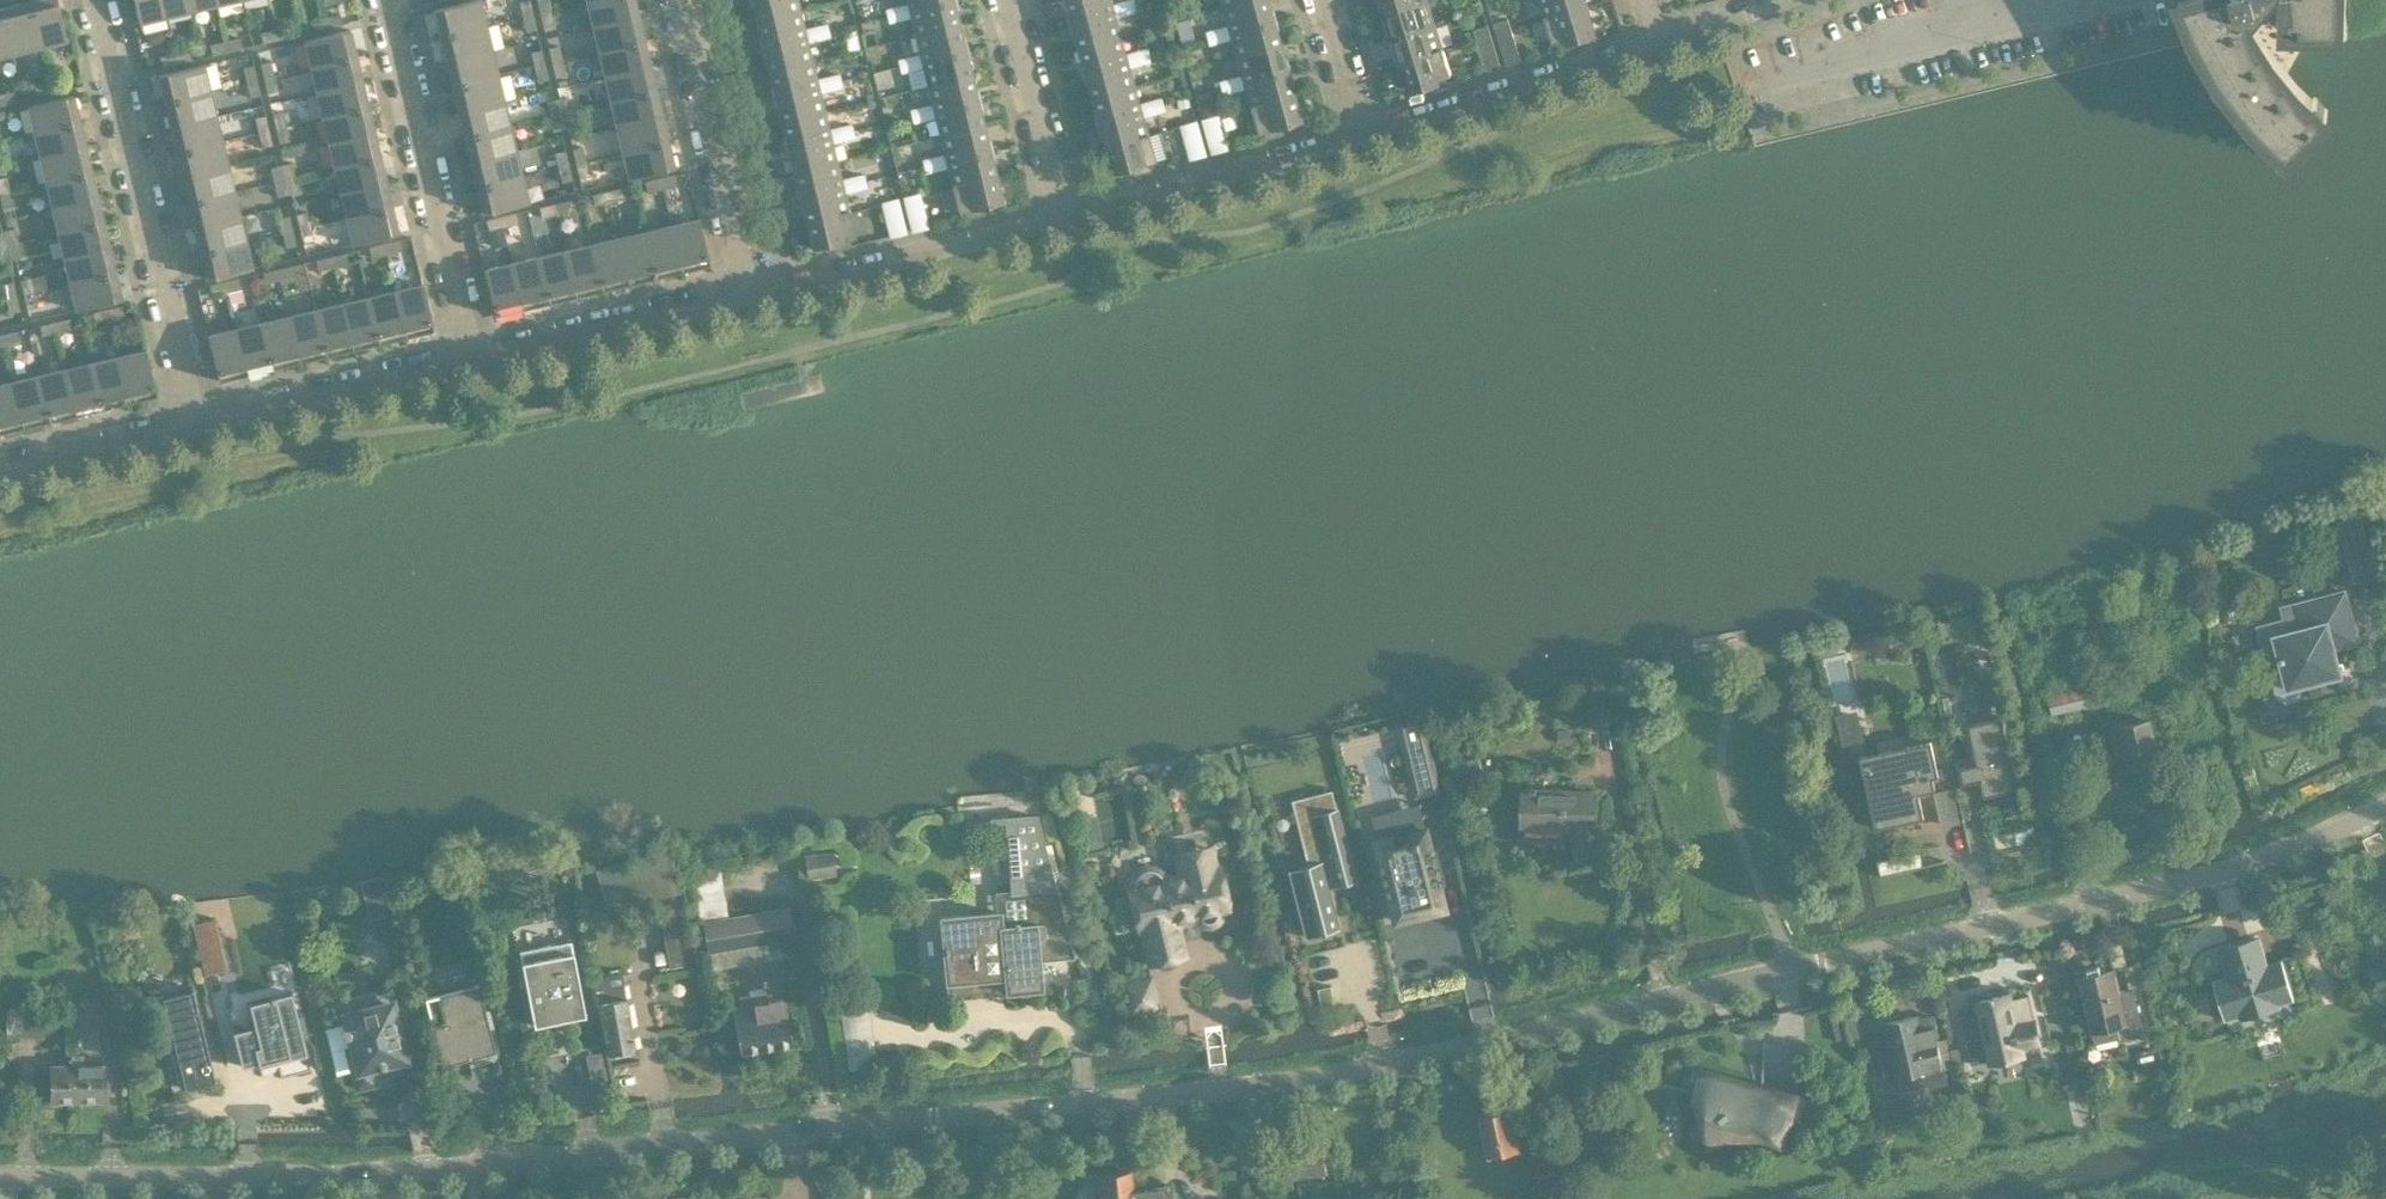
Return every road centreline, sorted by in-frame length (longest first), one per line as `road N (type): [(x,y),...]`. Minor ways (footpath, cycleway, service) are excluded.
road 1 (residential): [(0,1176),(388,1169),(1300,1085),(2225,871),(2385,804)]
road 2 (residential): [(189,411),(92,0)]
road 3 (residential): [(465,346),(381,0)]
road 4 (residential): [(749,280),(1064,217)]
road 5 (residential): [(1360,130),(1659,40)]
road 6 (residential): [(1064,217),(1360,130)]
road 7 (residential): [(465,346),(749,280)]
road 8 (residential): [(749,280),(681,0)]
road 9 (residential): [(189,411),(465,346)]
road 10 (residential): [(1064,217),(1008,0)]
road 11 (residential): [(0,458),(189,411)]
road 12 (residential): [(1360,130),(1322,0)]
road 13 (residential): [(1659,40),(1781,0)]

